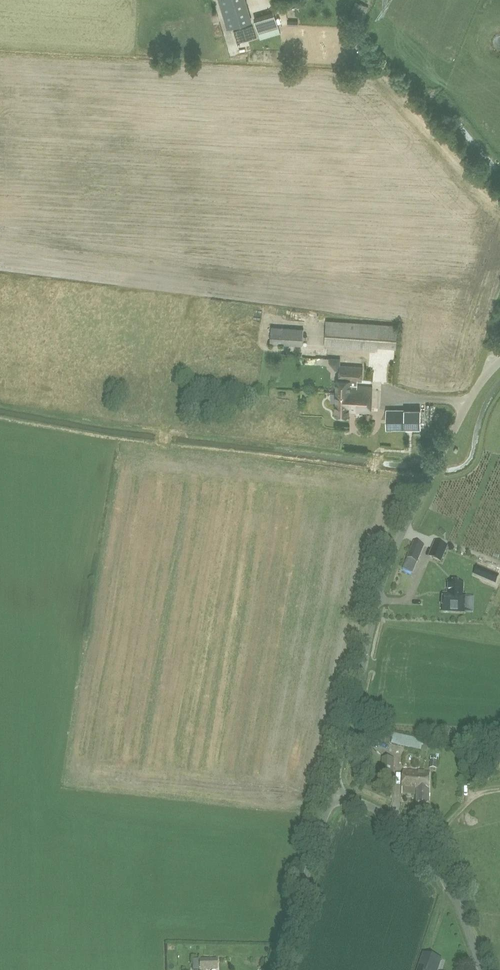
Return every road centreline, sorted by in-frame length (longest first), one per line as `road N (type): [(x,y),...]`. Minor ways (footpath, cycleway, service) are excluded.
road 1 (unclassified): [(334,792),(378,600),(479,387),(499,363)]
road 2 (unclassified): [(483,969),(447,879),(405,827),(334,792)]
road 3 (unclassified): [(334,792),(288,969)]

